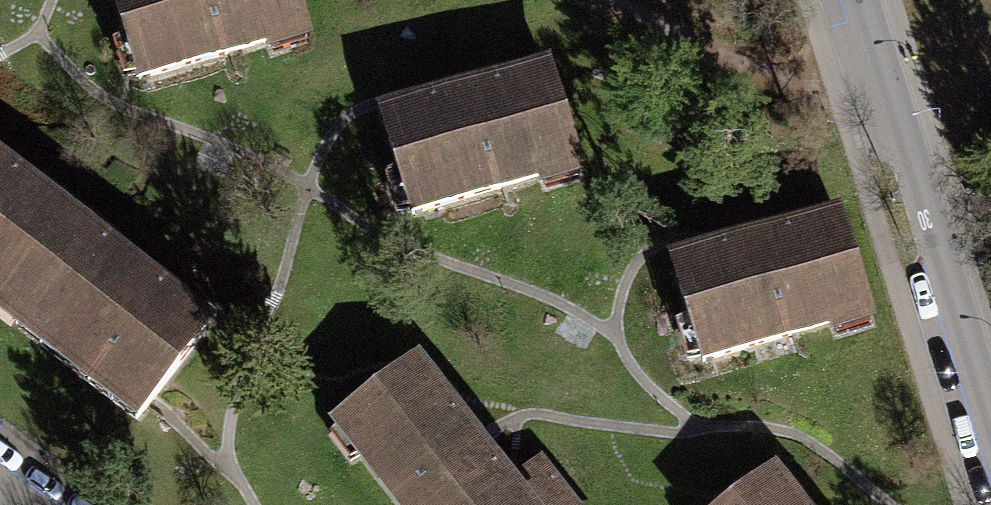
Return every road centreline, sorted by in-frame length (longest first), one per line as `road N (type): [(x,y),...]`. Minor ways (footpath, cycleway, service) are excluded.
road 1 (residential): [(990,454),(847,0)]

